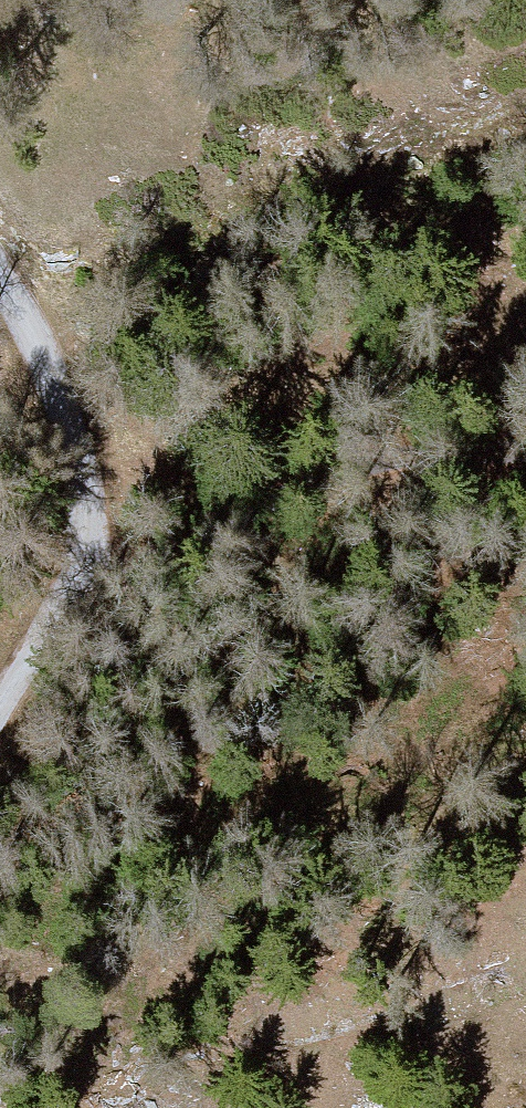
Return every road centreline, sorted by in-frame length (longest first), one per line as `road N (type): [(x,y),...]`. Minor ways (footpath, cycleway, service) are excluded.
road 1 (track): [(47,596),(412,474),(525,463)]
road 2 (unclassified): [(0,704),(43,631),(60,446),(0,315)]

